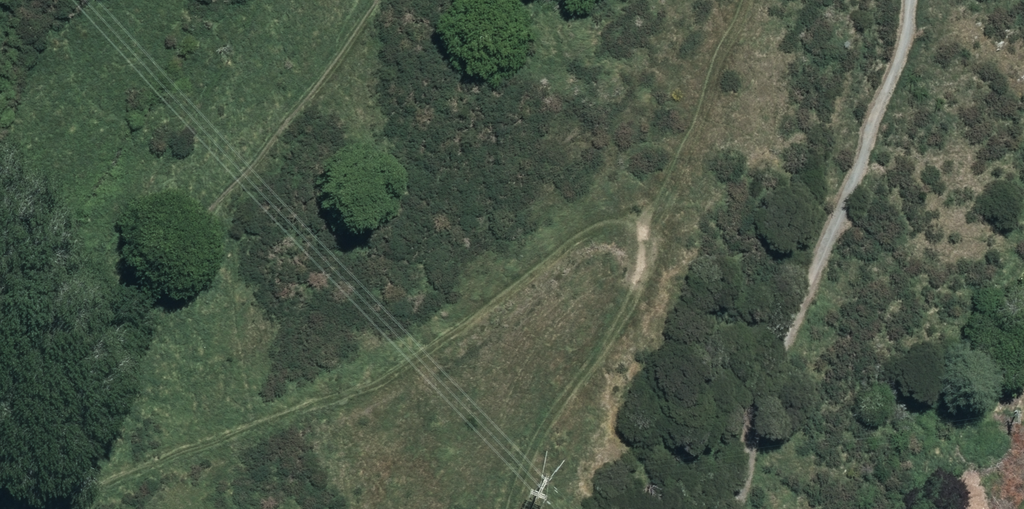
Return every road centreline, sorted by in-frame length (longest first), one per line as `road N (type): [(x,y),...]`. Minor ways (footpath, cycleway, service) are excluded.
road 1 (track): [(0,499),(465,336),(620,246),(711,0)]
road 2 (track): [(0,493),(385,0)]
road 3 (track): [(505,508),(638,277),(620,246)]

